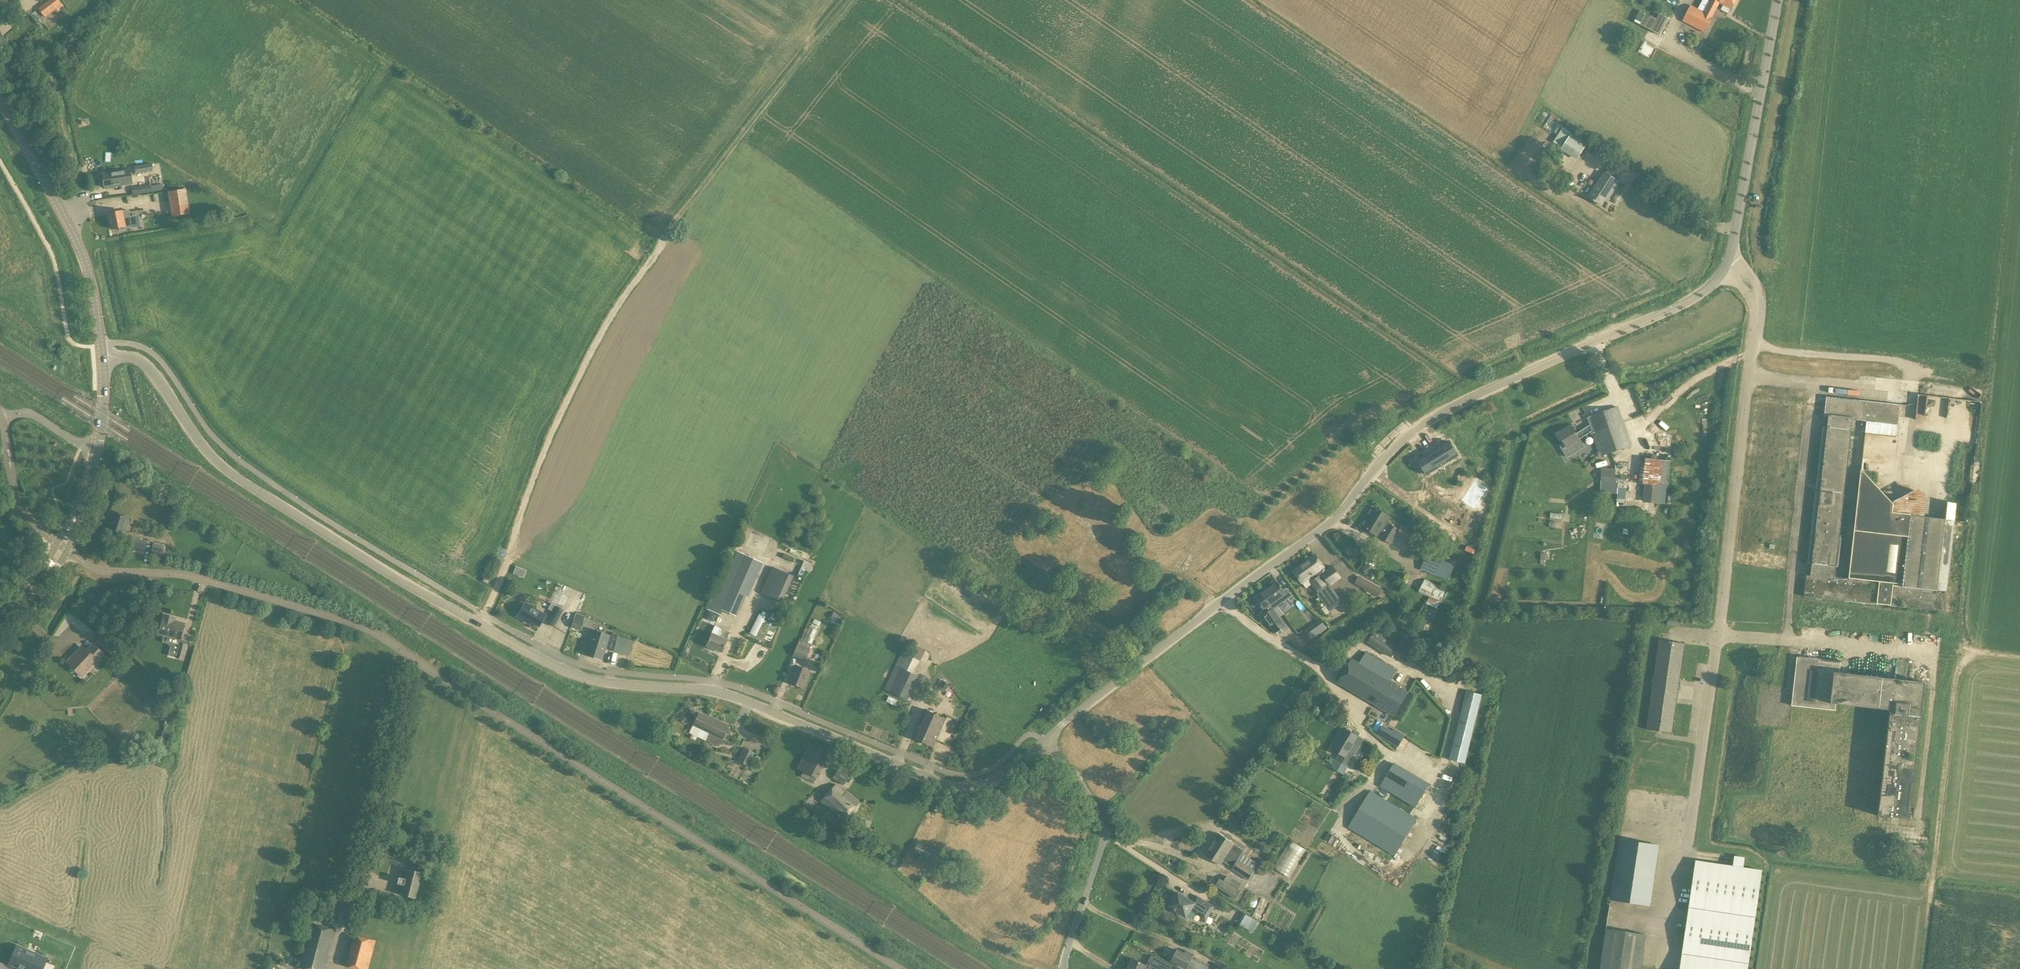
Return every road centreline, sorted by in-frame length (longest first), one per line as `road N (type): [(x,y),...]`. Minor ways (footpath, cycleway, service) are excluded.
road 1 (motorway): [(1035,968),(1188,381),(1306,0)]
road 2 (motorway): [(1277,0),(1164,375),(1006,968)]
road 3 (unclassified): [(900,968),(370,631),(200,578),(97,570),(62,547)]
road 4 (unclassified): [(916,774),(723,694),(617,684),(555,667),(236,478),(200,443),(145,364),(102,359)]
road 5 (track): [(481,627),(542,453),(602,329),(851,0)]
road 6 (track): [(1922,968),(1957,673),(1966,653),(1961,619),(1985,394),(1913,367)]
road 7 (unclassified): [(1222,603),(1333,520),(1430,419),(1659,314),(1717,276)]
road 8 (track): [(1321,359),(1277,452),(1164,628),(1113,742),(1102,836),(1144,857)]
road 9 (unclassified): [(1749,376),(1689,851)]
road 10 (unclassified): [(1090,968),(1149,844),(1202,618),(1222,603)]
road 11 (tertiary): [(102,359),(80,249),(0,100)]
road 12 (unclassified): [(1030,968),(908,890),(903,838),(916,774)]
road 13 (unclassified): [(1732,254),(1777,0)]
road 14 (unclassified): [(1749,376),(1909,393)]
road 15 (unclassified): [(1324,671),(1222,603)]

